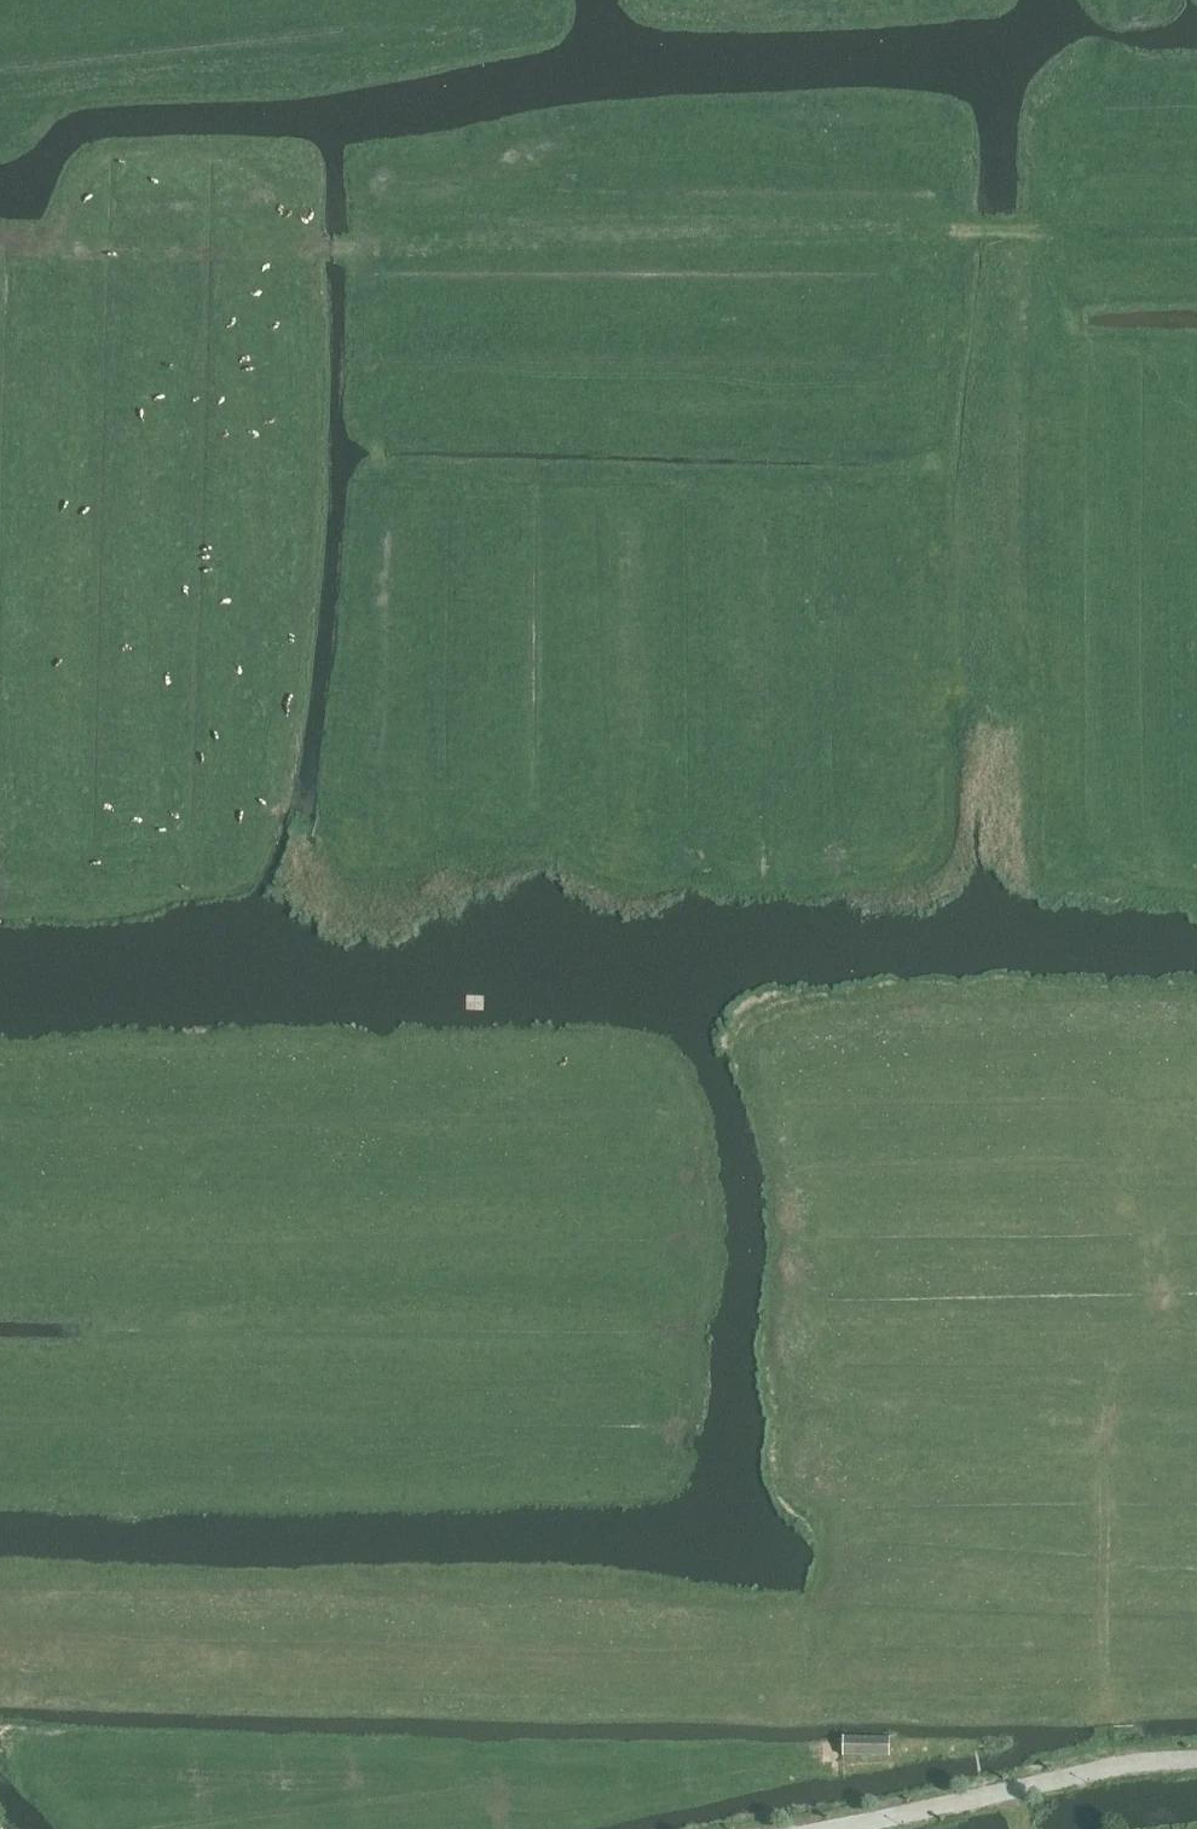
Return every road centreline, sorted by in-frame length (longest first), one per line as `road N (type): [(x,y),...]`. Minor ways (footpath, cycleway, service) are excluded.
road 1 (unclassified): [(834,1828),(1128,1766),(1196,1761)]

